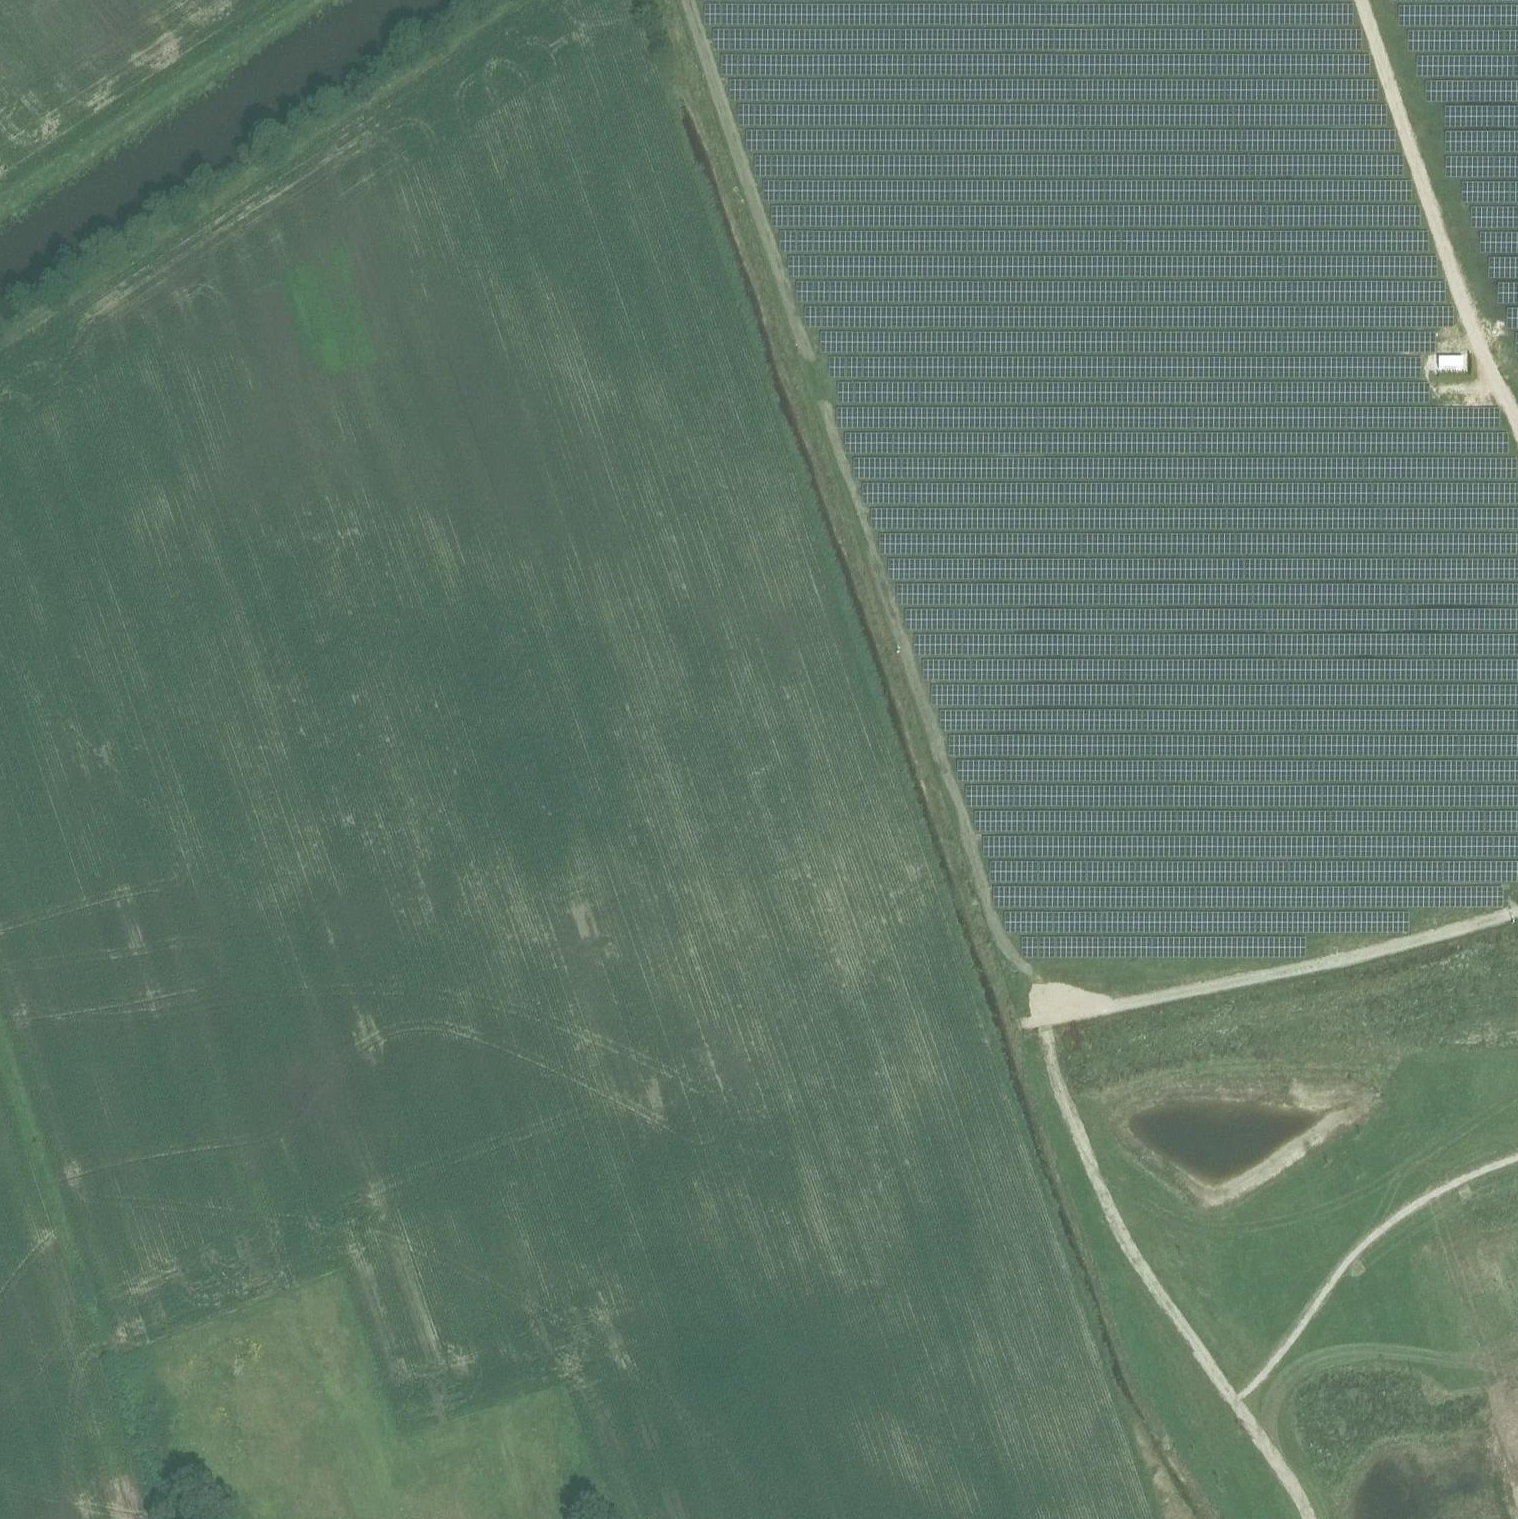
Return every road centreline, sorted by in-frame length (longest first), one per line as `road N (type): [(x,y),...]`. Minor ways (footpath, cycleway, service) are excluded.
road 1 (track): [(1235,1400),(1118,1230),(1045,1038)]
road 2 (track): [(1309,1518),(1235,1400)]

